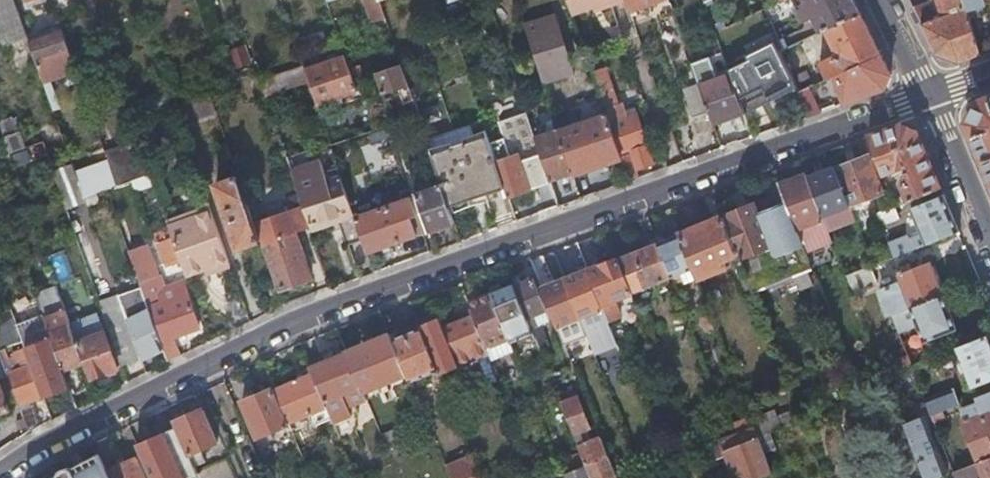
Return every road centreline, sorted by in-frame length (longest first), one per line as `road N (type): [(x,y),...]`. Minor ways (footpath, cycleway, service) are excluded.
road 1 (residential): [(0,471),(292,323),(928,94)]
road 2 (residential): [(989,240),(928,94)]

